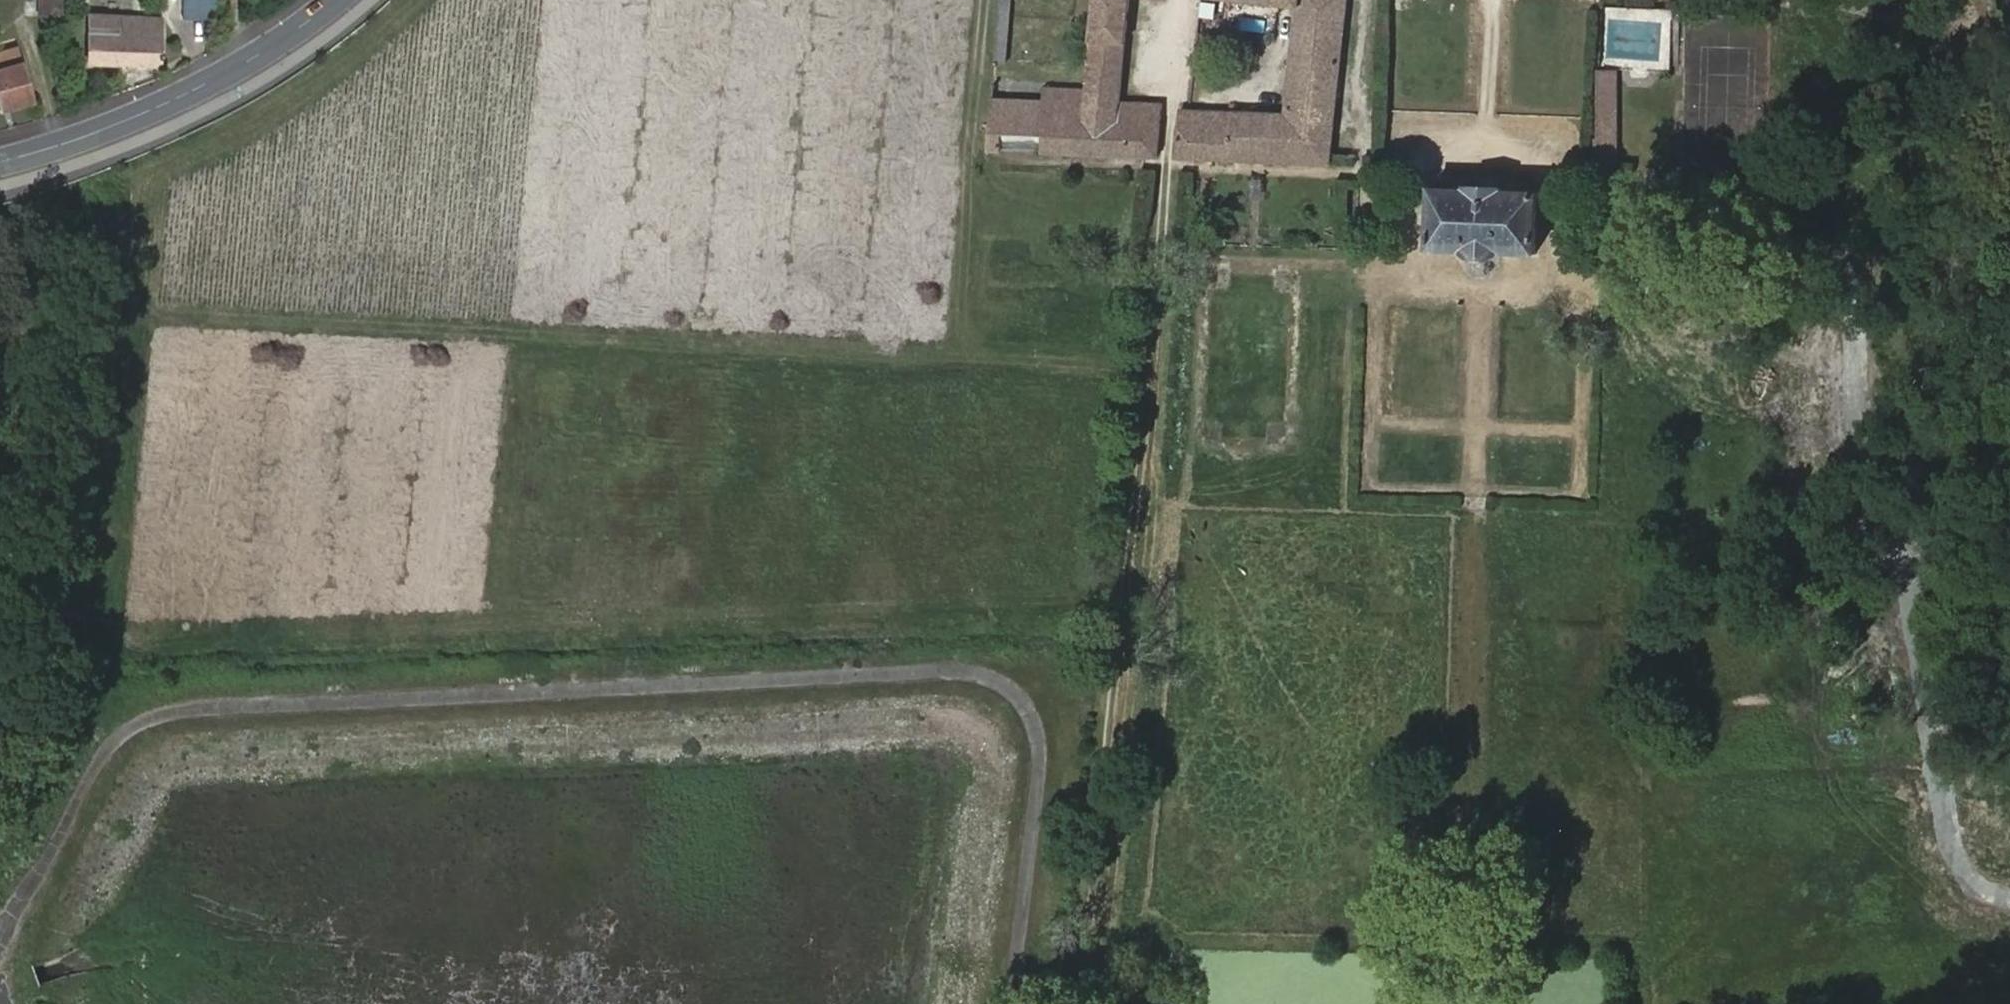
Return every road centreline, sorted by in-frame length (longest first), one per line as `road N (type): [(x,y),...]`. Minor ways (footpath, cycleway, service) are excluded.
road 1 (tertiary): [(333,0),(202,87),(0,163)]

